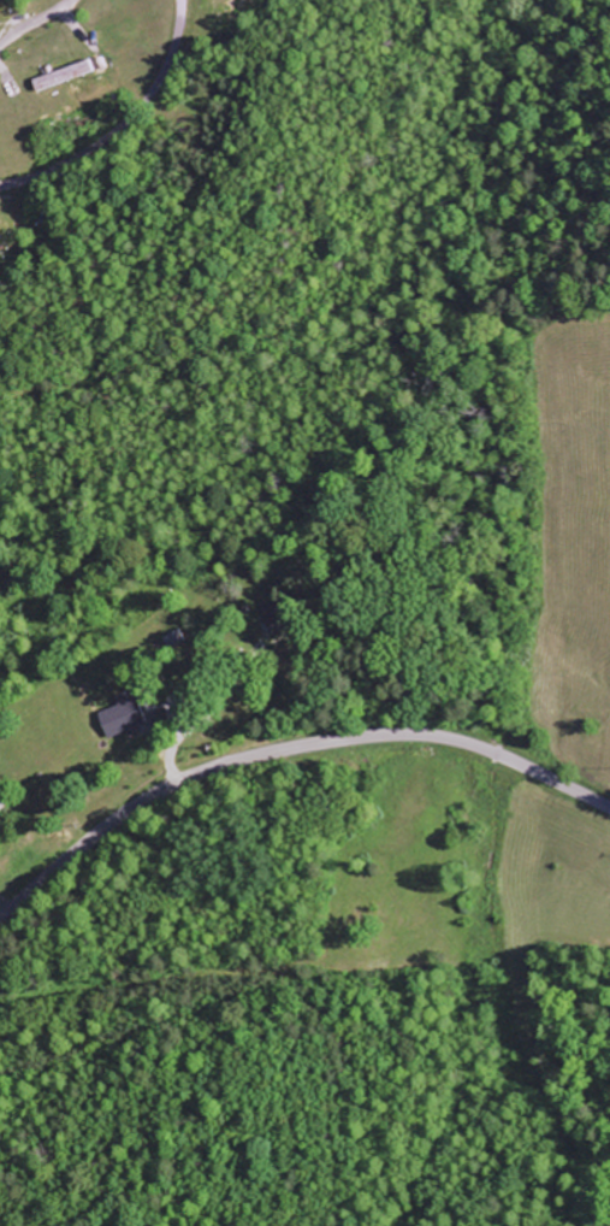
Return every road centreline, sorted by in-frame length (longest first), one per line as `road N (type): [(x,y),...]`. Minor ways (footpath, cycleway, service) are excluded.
road 1 (residential): [(609,809),(484,748),(422,736),(328,741),(211,770),(152,796),(0,918)]
road 2 (residential): [(182,0),(164,76),(125,126),(71,164),(0,185)]

